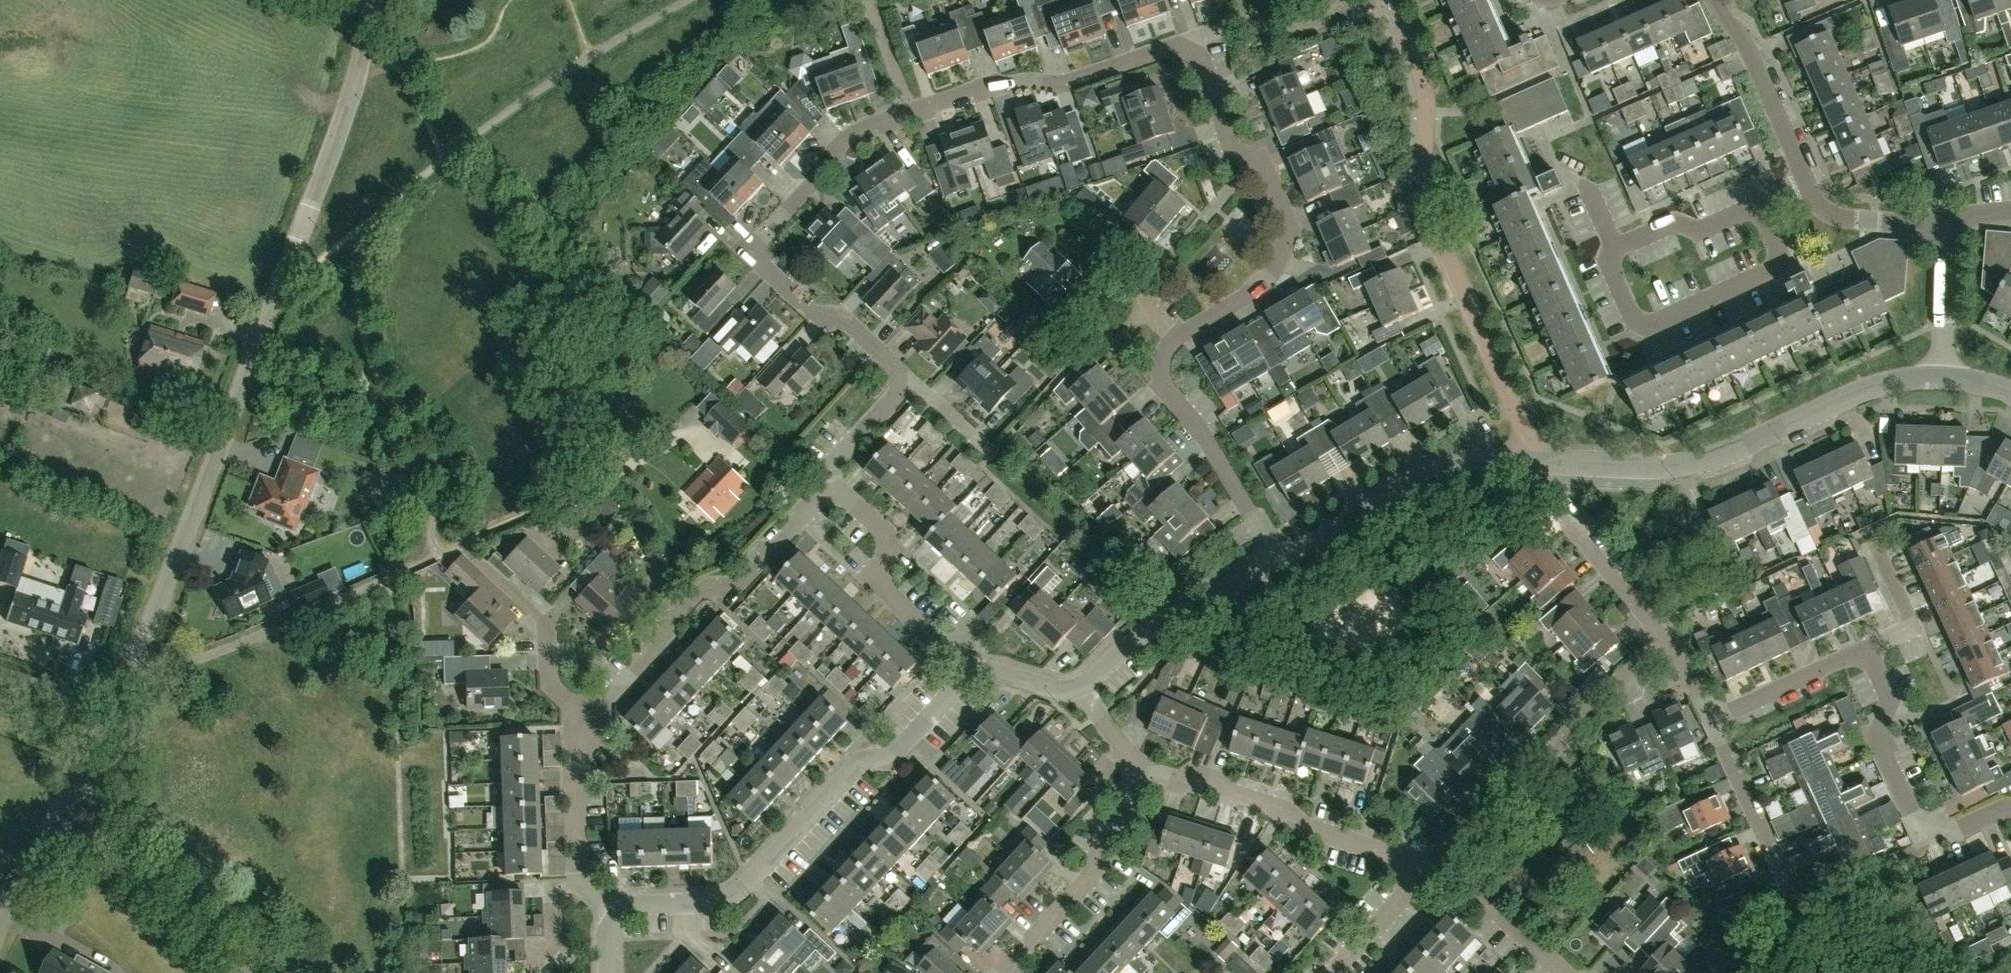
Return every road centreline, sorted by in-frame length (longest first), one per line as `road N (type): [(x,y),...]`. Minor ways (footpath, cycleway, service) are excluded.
road 1 (residential): [(1252,160),(1232,146),(1201,58),(1178,45),(1066,82),(970,90),(856,129),(766,234),(760,261),(819,317),(843,319),(897,366),(897,379)]
road 2 (unclassified): [(133,663),(334,146),(372,0)]
road 3 (residential): [(1405,38),(1426,91),(1426,209),(1537,462)]
road 4 (residential): [(619,913),(740,891),(859,763),(890,756),(977,673)]
road 5 (residential): [(1537,462),(1689,464),(1876,385),(1941,376)]
road 6 (residential): [(593,720),(698,595),(746,579),(805,510),(830,494)]
road 7 (unclassified): [(439,556),(217,652),(133,663)]
road 8 (residential): [(1457,873),(1468,836),(1666,635)]
road 9 (residential): [(1413,860),(1309,830),(1288,809),(1136,763)]
road 10 (residential): [(1758,205),(1776,246),(1775,265),(1657,322),(1633,316),(1611,266),(1615,247)]
road 11 (residential): [(2010,808),(1959,830),(1911,813),(1884,756),(1890,698),(1867,648)]
road 12 (residential): [(1281,559),(1448,465),(1537,462)]
road 13 (residential): [(1281,559),(1167,388),(1164,358),(1177,337)]
road 14 (residential): [(1007,972),(1092,871),(1136,763)]
road 15 (residential): [(830,494),(884,533),(890,595),(977,673)]
road 16 (residential): [(1177,337),(1248,294),(1281,258),(1292,230),(1265,166),(1252,160)]
road 17 (unclassified): [(0,927),(109,710)]
road 18 (residential): [(1079,688),(1176,613),(1281,559)]
road 19 (residential): [(1666,635),(1561,514),(1537,462)]
road 20 (residential): [(1807,183),(1740,30),(1716,0)]
road 21 (residential): [(1786,891),(1712,719)]
road 22 (unclassified): [(439,556),(603,479)]
road 23 (residential): [(1712,719),(1867,648)]
road 24 (residential): [(583,885),(576,781),(593,720)]
road 25 (residential): [(593,720),(551,684),(547,625),(515,594)]
road 26 (residential): [(1945,218),(1941,376)]
road 27 (residential): [(1945,218),(1842,218),(1824,210),(1807,183)]
road 28 (residential): [(1615,247),(1675,223),(1700,231),(1758,205)]
road 29 (residential): [(1569,972),(1457,873)]
road 30 (residential): [(1331,972),(1401,897),(1413,860)]
road 31 (residential): [(1867,648),(1903,631),(1910,619),(1874,540)]
road 32 (residential): [(897,379),(897,395),(835,462),(830,494)]
road 33 (residential): [(897,379),(926,392),(993,454)]

